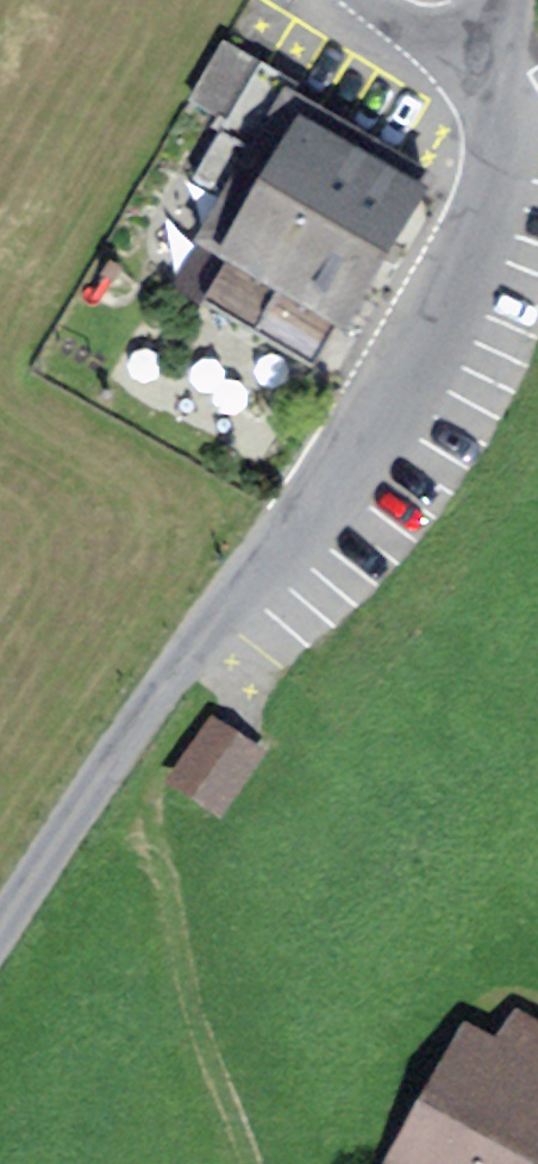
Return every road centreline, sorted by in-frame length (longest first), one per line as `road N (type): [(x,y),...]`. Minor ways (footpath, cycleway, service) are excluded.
road 1 (unclassified): [(507,122),(483,222),(436,326),(164,687),(0,939)]
road 2 (track): [(201,637),(227,685),(181,742),(153,807),(221,1073),(252,1163)]
road 3 (residential): [(350,0),(507,122)]
road 4 (tertiary): [(525,0),(507,122)]

